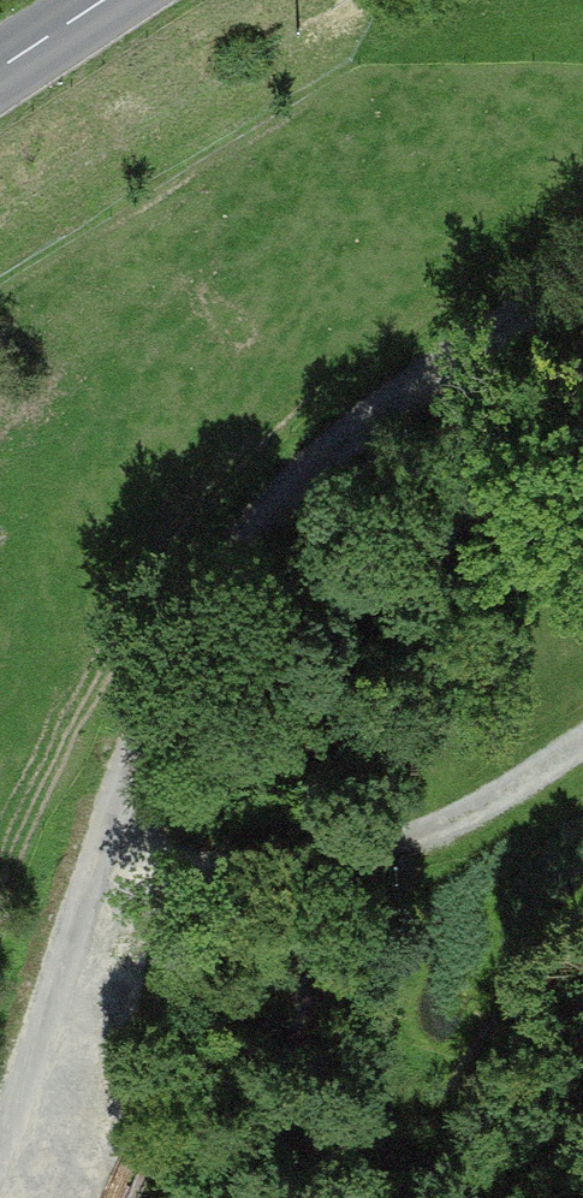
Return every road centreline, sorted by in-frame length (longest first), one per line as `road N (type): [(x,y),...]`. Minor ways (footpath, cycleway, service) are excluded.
road 1 (residential): [(582,271),(379,410),(214,569),(126,806)]
road 2 (track): [(582,740),(465,811),(347,855),(206,867),(112,848)]

